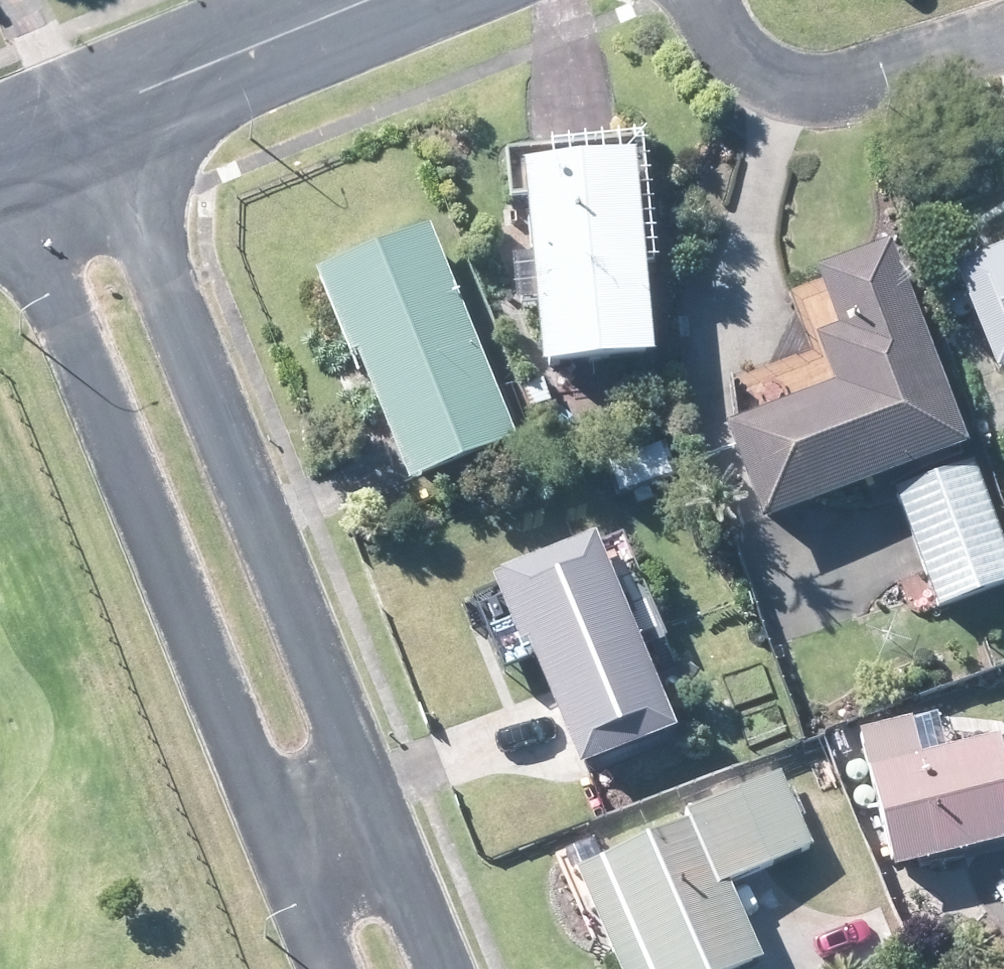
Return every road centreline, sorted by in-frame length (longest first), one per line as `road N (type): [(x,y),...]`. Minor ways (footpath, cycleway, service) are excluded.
road 1 (tertiary): [(89,107),(370,805)]
road 2 (tertiary): [(284,838),(169,554),(0,188)]
road 3 (residential): [(692,0),(736,71),(787,100),(840,101),(1003,46)]
road 4 (tertiary): [(373,0),(89,107)]
road 5 (tertiary): [(370,805),(437,968)]
road 6 (tertiary): [(336,968),(284,838)]

